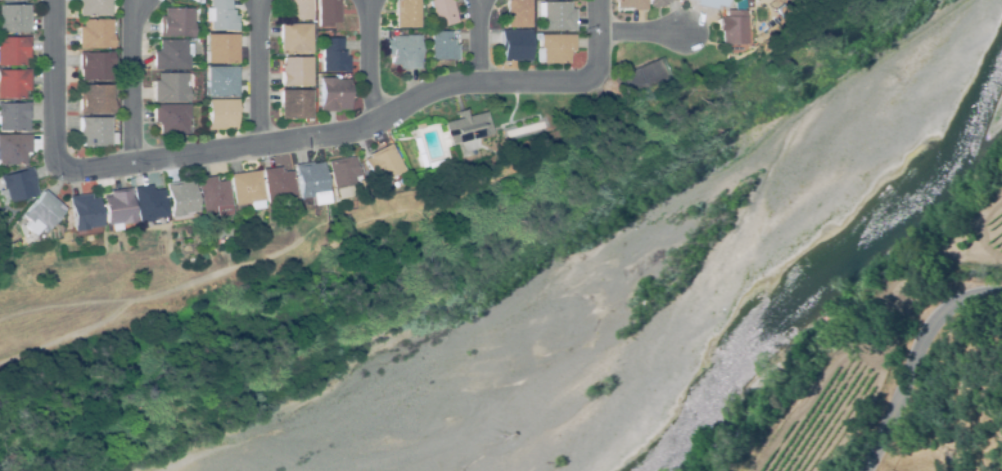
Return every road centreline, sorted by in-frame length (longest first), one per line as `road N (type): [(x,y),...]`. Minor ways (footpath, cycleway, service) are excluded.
road 1 (residential): [(61,166),(344,132),(381,121),(432,88),(478,79),(593,78)]
road 2 (residential): [(864,470),(947,316),(984,298),(1001,299)]
road 3 (residential): [(61,166),(54,147),(53,0)]
road 4 (residential): [(132,162),(133,15),(140,0)]
road 5 (residential): [(260,146),(259,0)]
road 6 (residential): [(381,121),(371,95),(370,0)]

